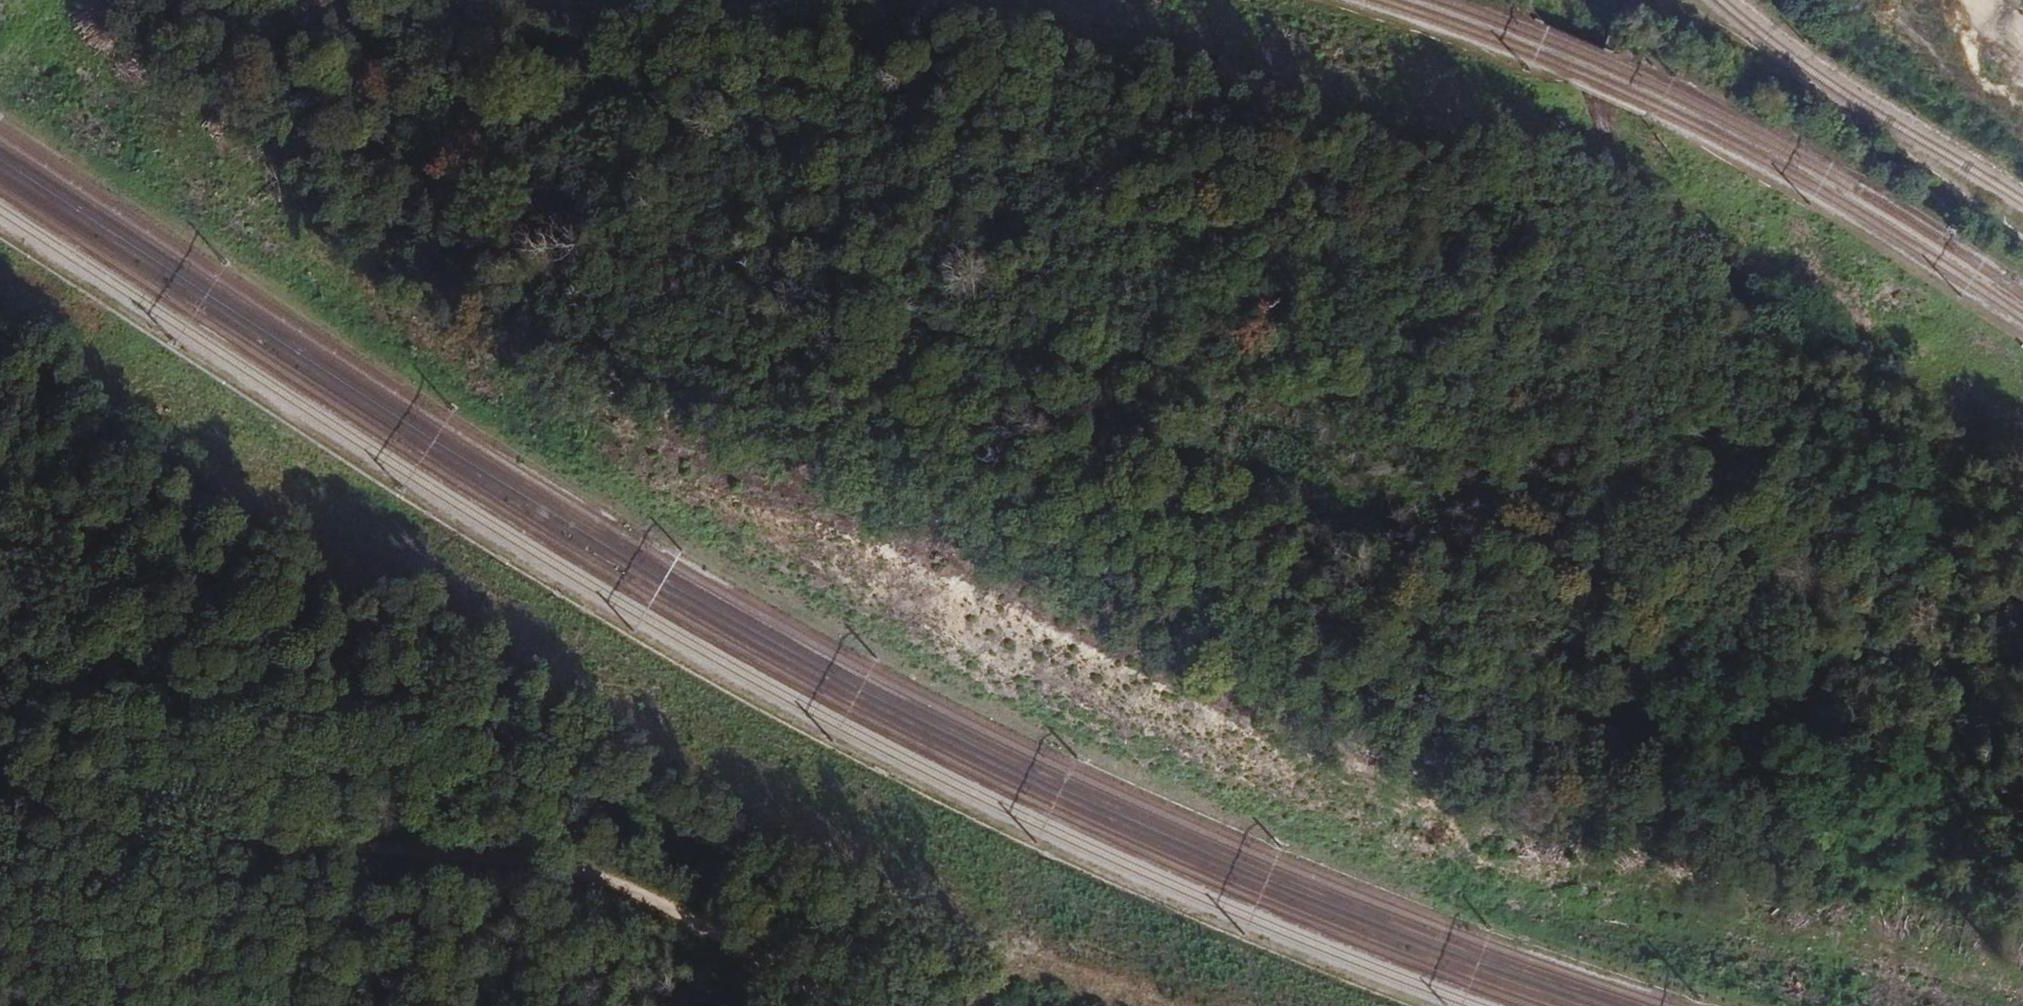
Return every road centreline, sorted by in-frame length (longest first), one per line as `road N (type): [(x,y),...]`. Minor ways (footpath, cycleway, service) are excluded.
road 1 (track): [(838,1005),(668,905),(578,870),(421,851),(81,833),(0,811)]

